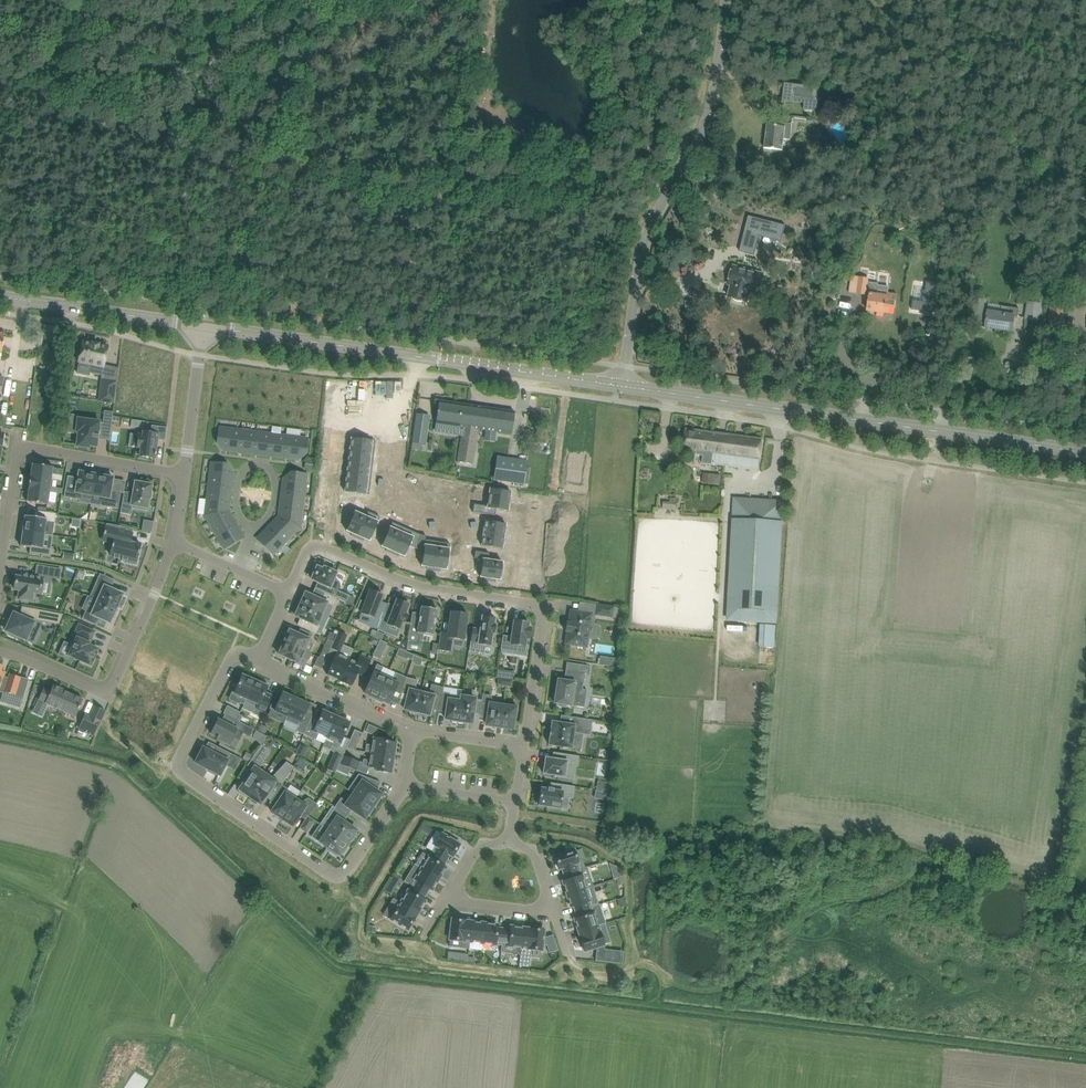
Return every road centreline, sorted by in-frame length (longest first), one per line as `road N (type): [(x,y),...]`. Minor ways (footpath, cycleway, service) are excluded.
road 1 (secondary): [(1085,452),(623,387)]
road 2 (residential): [(408,787),(337,878),(185,778),(180,757),(230,660),(256,662)]
road 3 (secondary): [(623,387),(205,328)]
road 4 (unclassified): [(623,387),(641,246),(705,135),(726,0)]
road 5 (residential): [(176,541),(110,696),(0,650)]
road 6 (residential): [(2,554),(17,446),(184,475)]
road 7 (secondary): [(205,328),(0,296)]
road 8 (residential): [(518,601),(410,584),(324,546)]
road 9 (residential): [(414,732),(256,662)]
road 10 (residential): [(525,749),(544,617),(518,601)]
road 11 (residential): [(252,529),(275,511),(278,496),(277,481),(261,463),(246,468),(236,494),(246,526)]
road 12 (residential): [(205,328),(184,475)]

